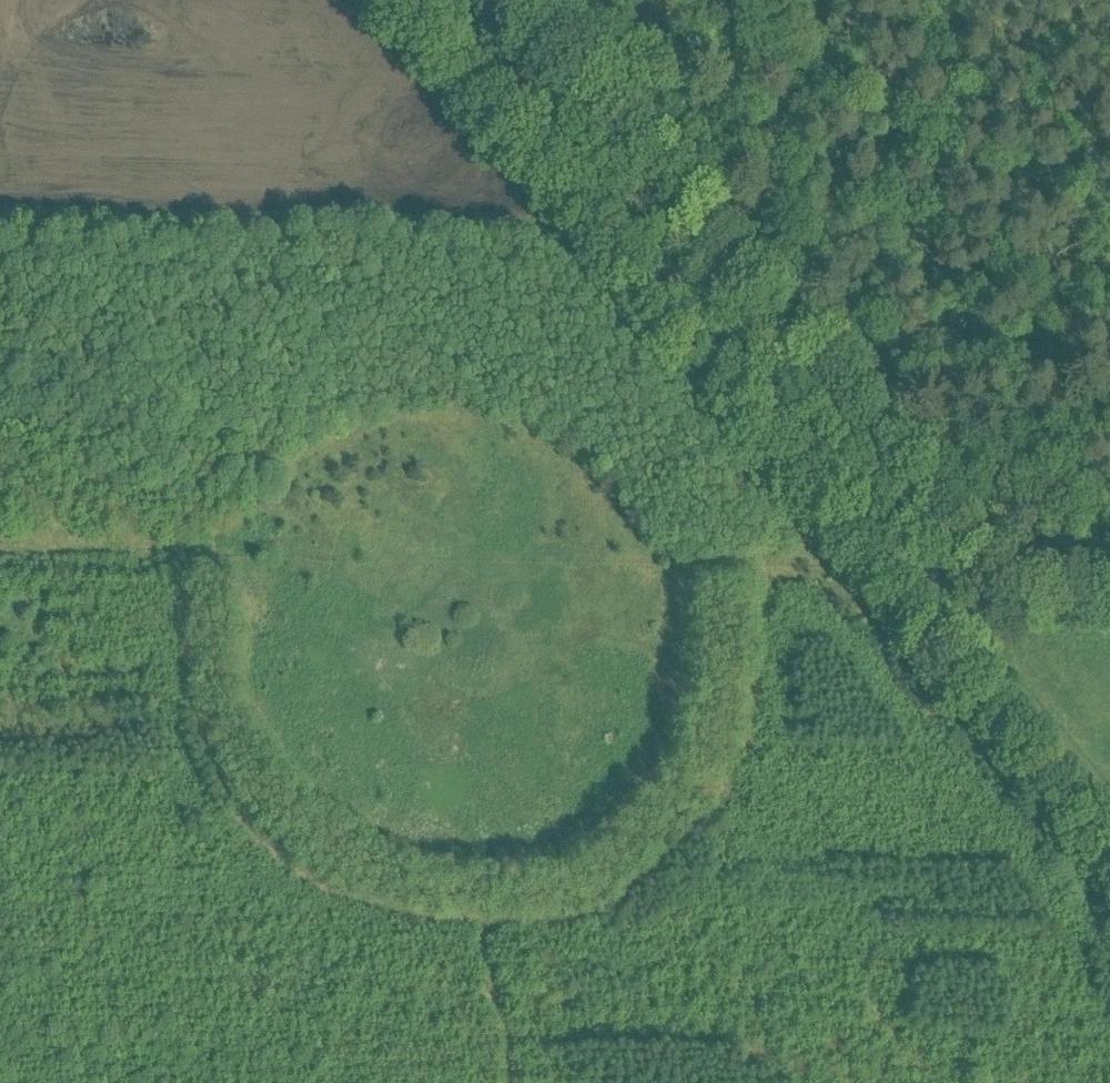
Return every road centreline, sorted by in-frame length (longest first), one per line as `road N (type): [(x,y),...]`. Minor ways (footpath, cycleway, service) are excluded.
road 1 (track): [(523,111),(1109,809)]
road 2 (track): [(763,391),(1109,380)]

